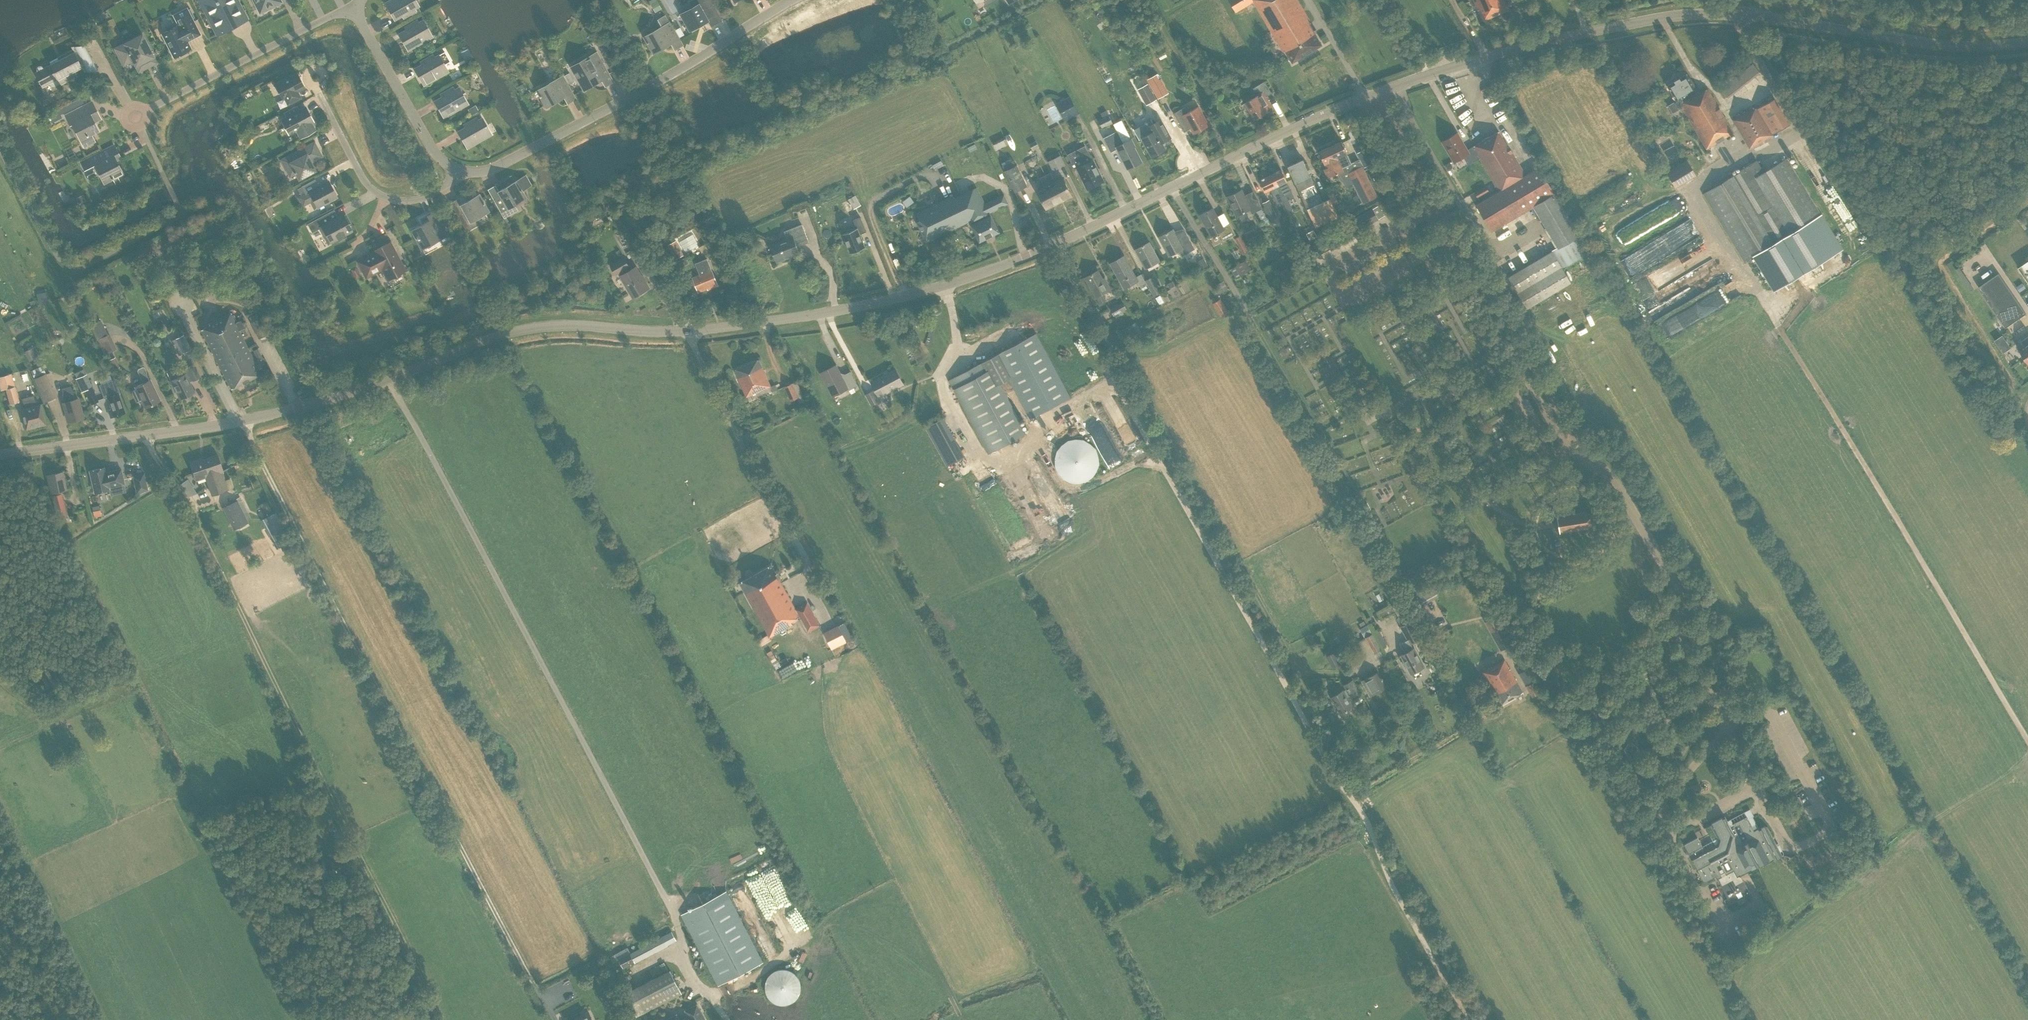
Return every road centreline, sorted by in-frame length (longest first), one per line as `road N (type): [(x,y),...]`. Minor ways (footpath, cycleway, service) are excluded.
road 1 (tertiary): [(0,456),(269,417),(542,327),(704,330),(886,303),(1054,243),(1369,96),(1586,31),(1715,13),(1915,45),(2027,42)]
road 2 (track): [(146,437),(242,609),(440,1019)]
road 3 (track): [(1766,302),(2027,731)]
road 4 (track): [(1252,318),(1480,714)]
road 5 (track): [(1139,464),(1164,468),(1351,799)]
road 6 (unclassified): [(458,175),(486,172),(692,65),(795,0)]
road 7 (track): [(1351,799),(1472,1019)]
road 8 (unclassified): [(148,108),(355,13)]
road 9 (unclassified): [(458,175),(433,197),(405,205),(369,192),(321,99)]
road 10 (unclassified): [(355,13),(458,175)]

